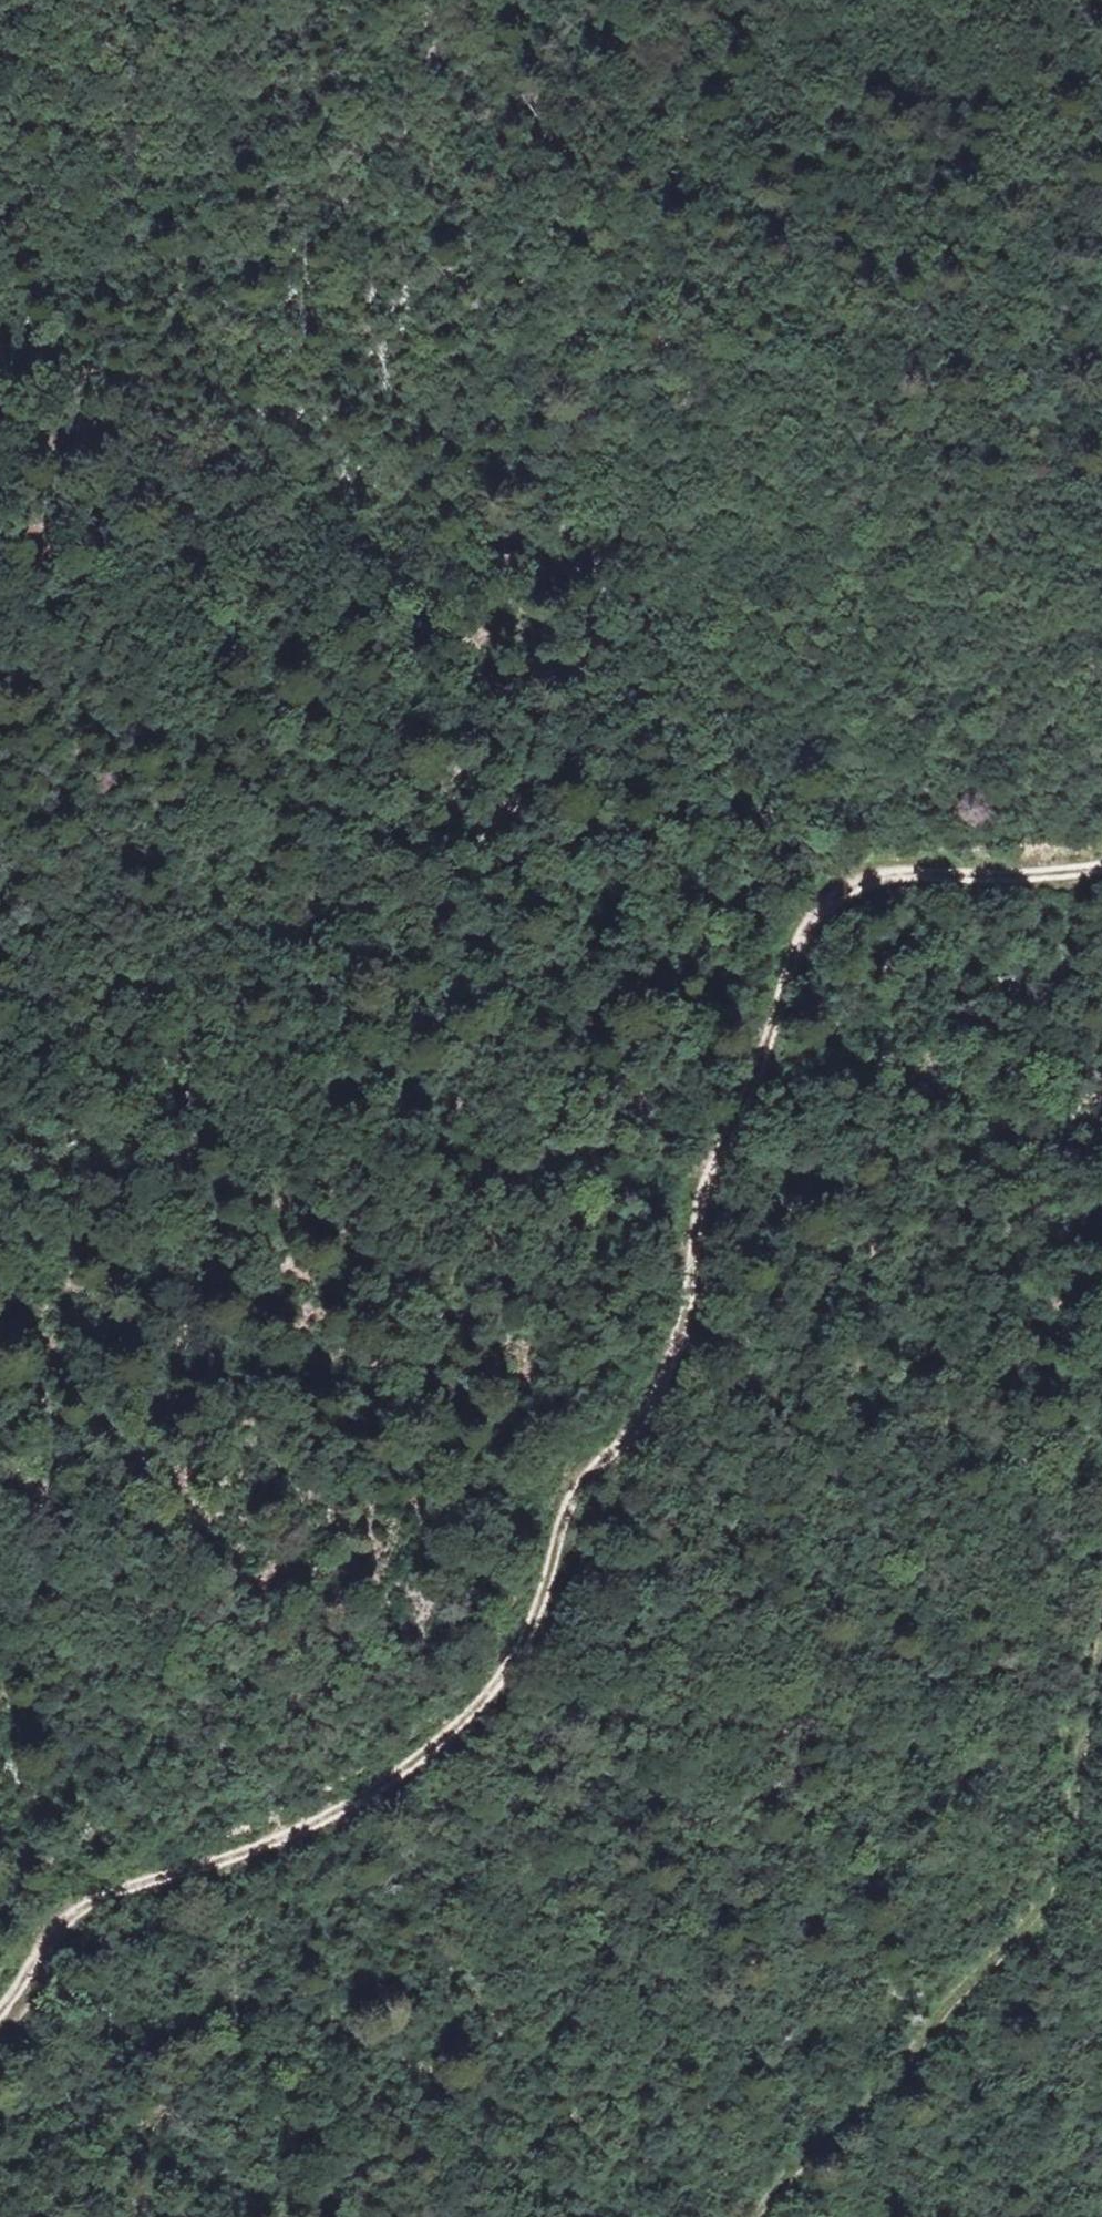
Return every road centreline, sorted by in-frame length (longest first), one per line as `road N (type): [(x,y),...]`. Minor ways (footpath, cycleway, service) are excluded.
road 1 (track): [(0,2012),(88,1904),(221,1862),(341,1811),(433,1750),(509,1674),(576,1493),(648,1411),(670,1367),(718,1160),(818,913),(853,887),(886,880),(1101,868)]
road 2 (track): [(753,2216),(1043,1905),(1062,1853),(1101,1647)]

